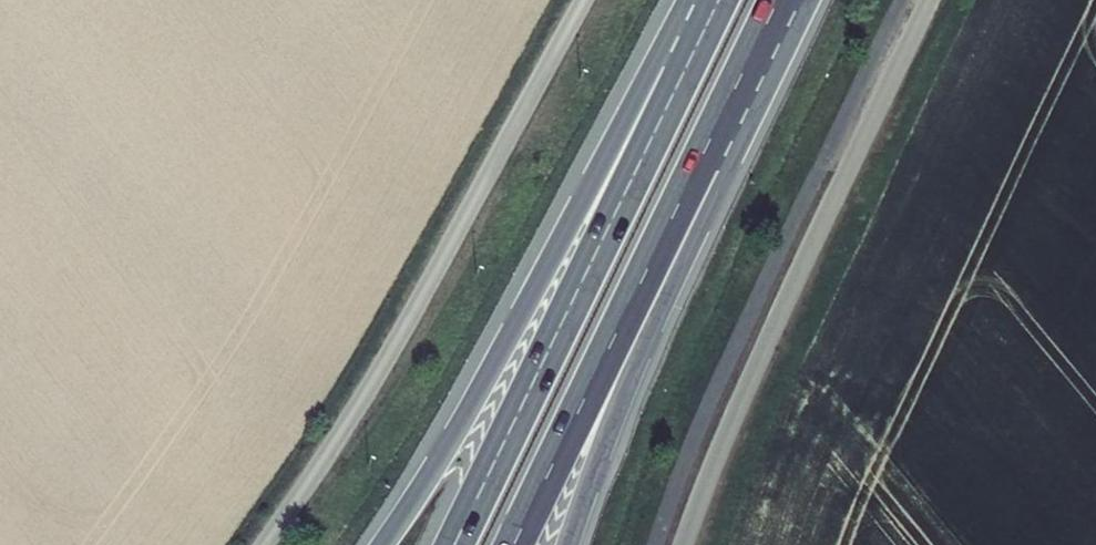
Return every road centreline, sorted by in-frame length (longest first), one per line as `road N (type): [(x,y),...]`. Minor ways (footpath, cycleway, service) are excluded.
road 1 (trunk): [(685,75),(600,171),(444,458),(386,544)]
road 2 (trunk): [(685,75),(456,544)]
road 3 (trunk): [(516,544),(701,163)]
road 4 (trunk): [(572,544),(669,293),(701,163)]
road 5 (trunk): [(701,163),(781,0)]

